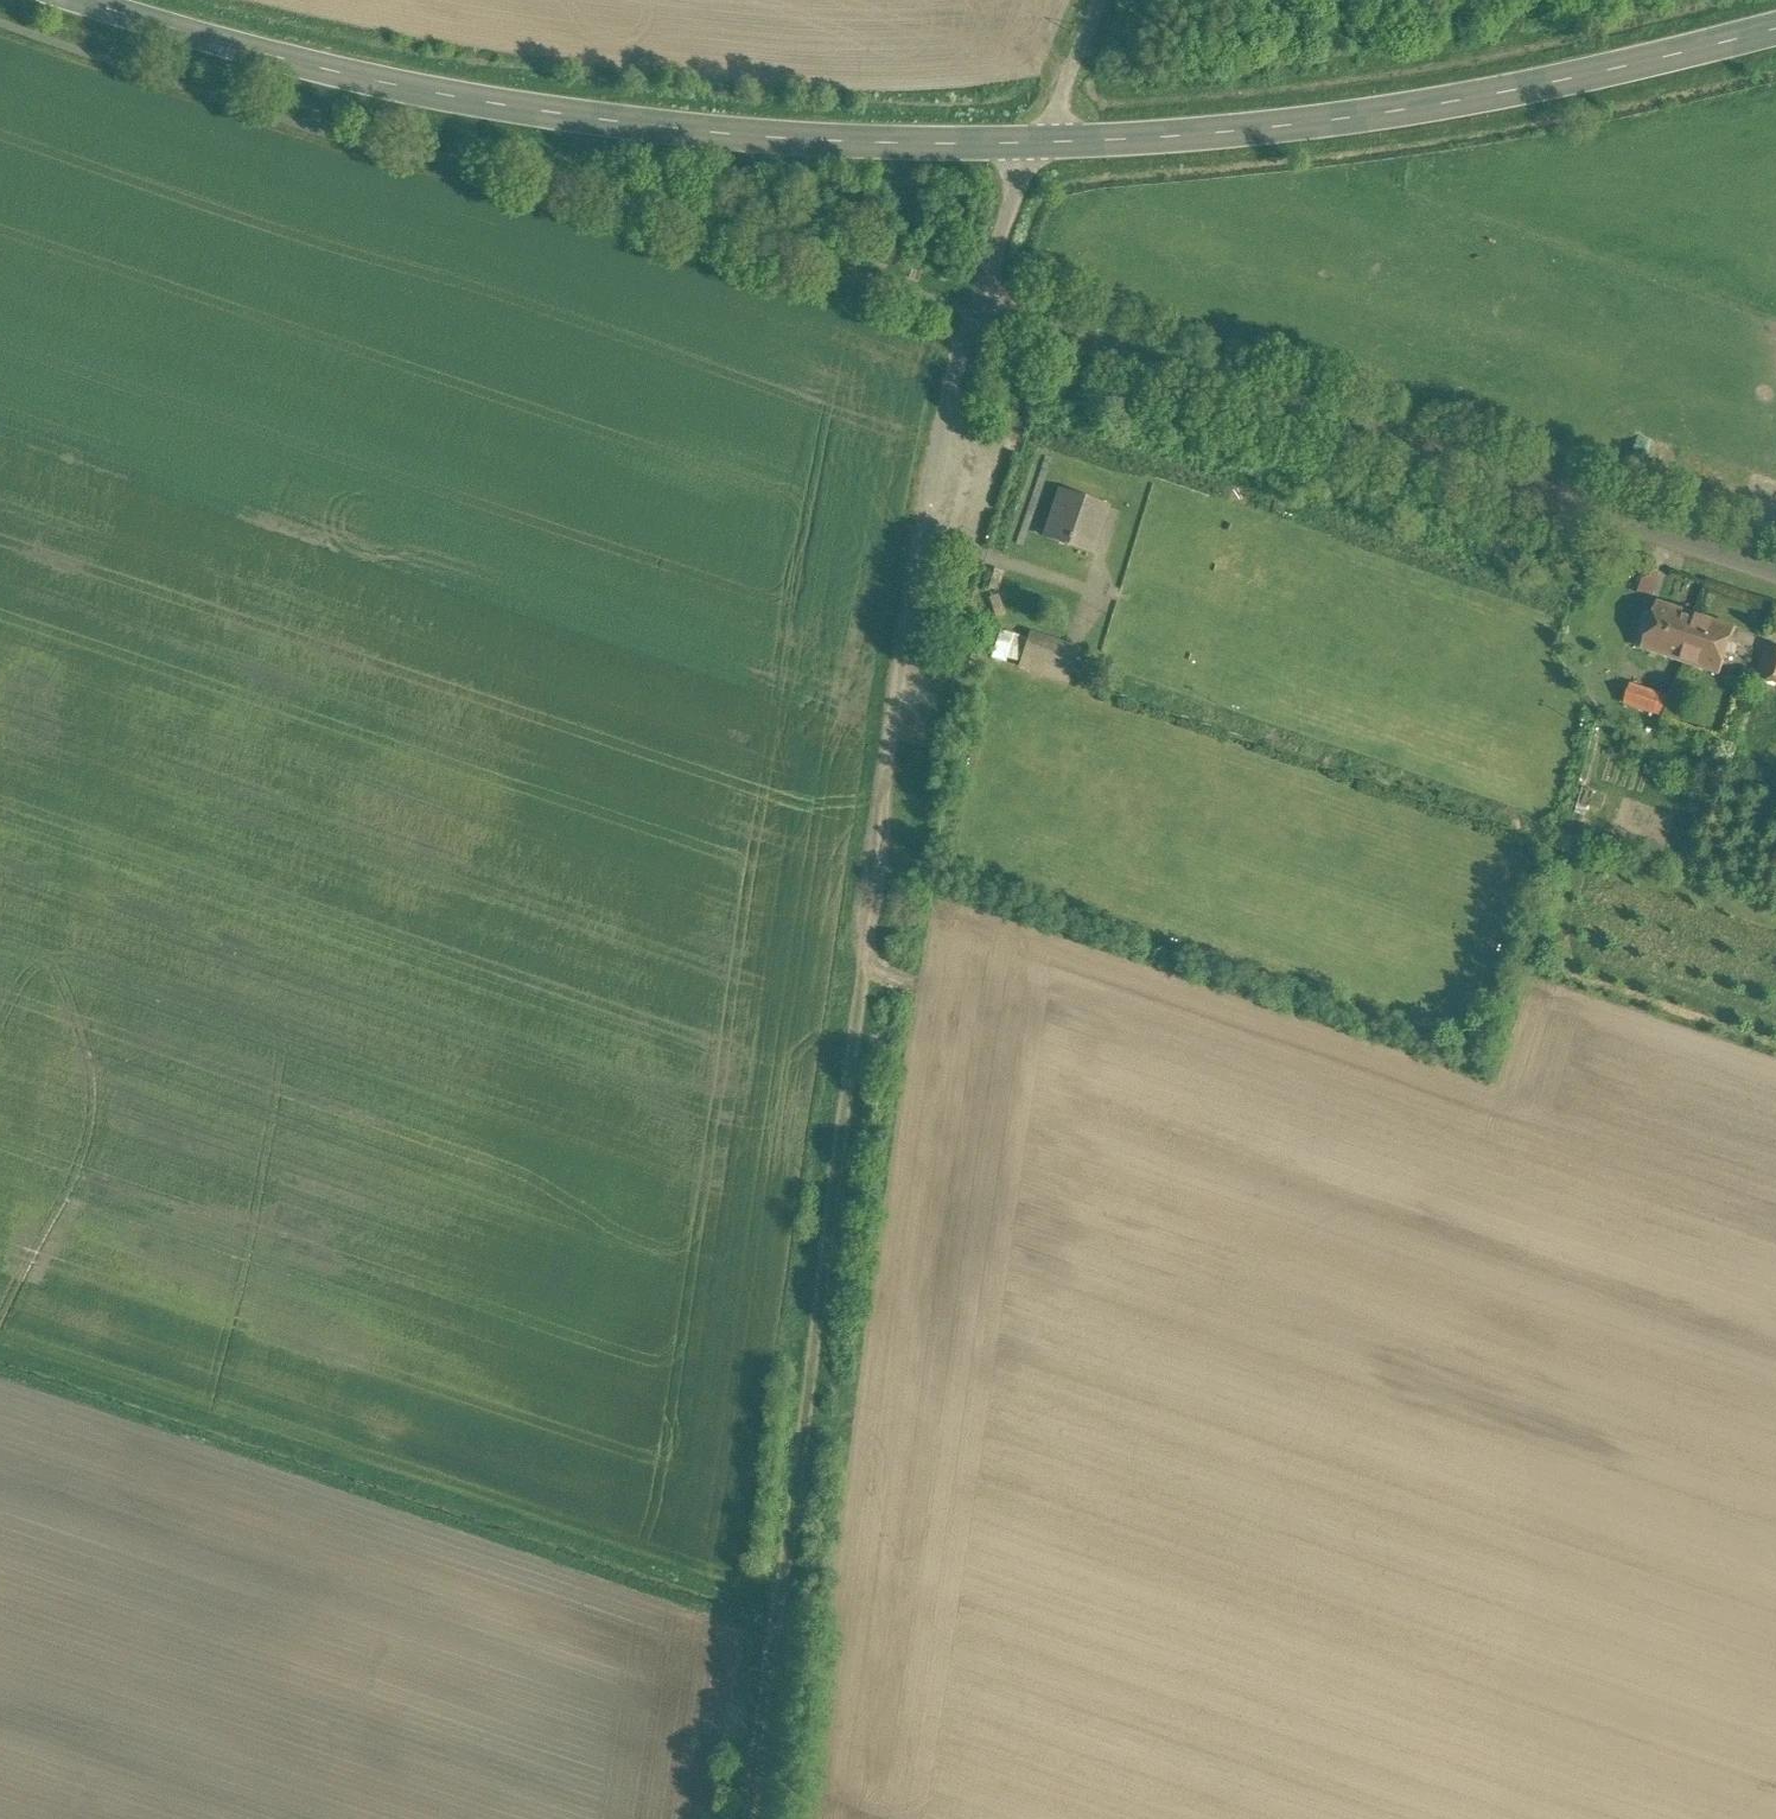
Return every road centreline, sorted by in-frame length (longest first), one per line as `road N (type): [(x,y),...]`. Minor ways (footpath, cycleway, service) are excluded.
road 1 (track): [(746,1818),(890,766),(984,309)]
road 2 (unclassified): [(1775,566),(984,309),(994,243),(1034,145)]
road 3 (secondary): [(1034,145),(753,141),(473,103),(208,44),(69,0)]
road 4 (secondary): [(1775,33),(1423,109),(1228,134),(1034,145)]
road 5 (unclassified): [(1095,0),(1034,145)]

